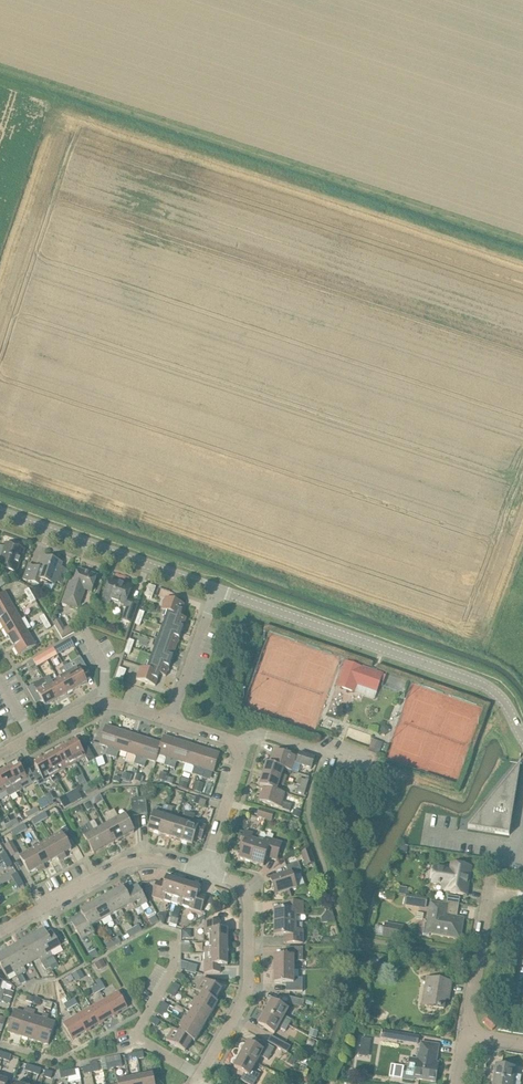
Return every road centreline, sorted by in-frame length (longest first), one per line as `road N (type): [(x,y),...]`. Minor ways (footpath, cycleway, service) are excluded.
road 1 (residential): [(522,739),(504,701),(485,686),(216,589)]
road 2 (residential): [(204,871),(249,896),(250,977),(200,1075)]
road 3 (residential): [(216,589),(0,513)]
road 4 (residential): [(0,933),(140,860),(204,871)]
road 5 (residential): [(204,871),(239,745),(170,719)]
road 6 (residential): [(200,1075),(138,1041),(174,966),(174,942)]
road 7 (residential): [(466,1037),(498,895),(514,888)]
road 8 (residential): [(170,719),(216,589)]

